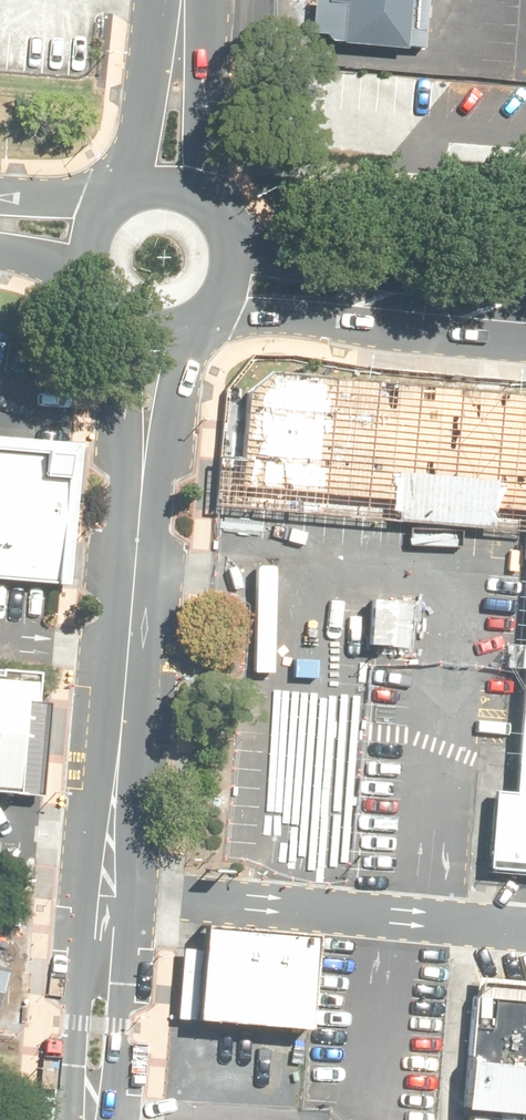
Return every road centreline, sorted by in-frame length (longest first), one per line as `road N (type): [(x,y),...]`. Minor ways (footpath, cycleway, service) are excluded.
road 1 (tertiary): [(107,898),(150,337)]
road 2 (residential): [(107,898),(525,931)]
road 3 (secondary): [(237,286),(525,313)]
road 4 (tertiary): [(91,1119),(107,898)]
road 5 (tertiary): [(168,174),(186,0)]
road 6 (secondary): [(168,174),(214,194),(231,213),(242,261),(237,286)]
road 7 (secondary): [(150,337),(101,312),(86,289),(81,233)]

